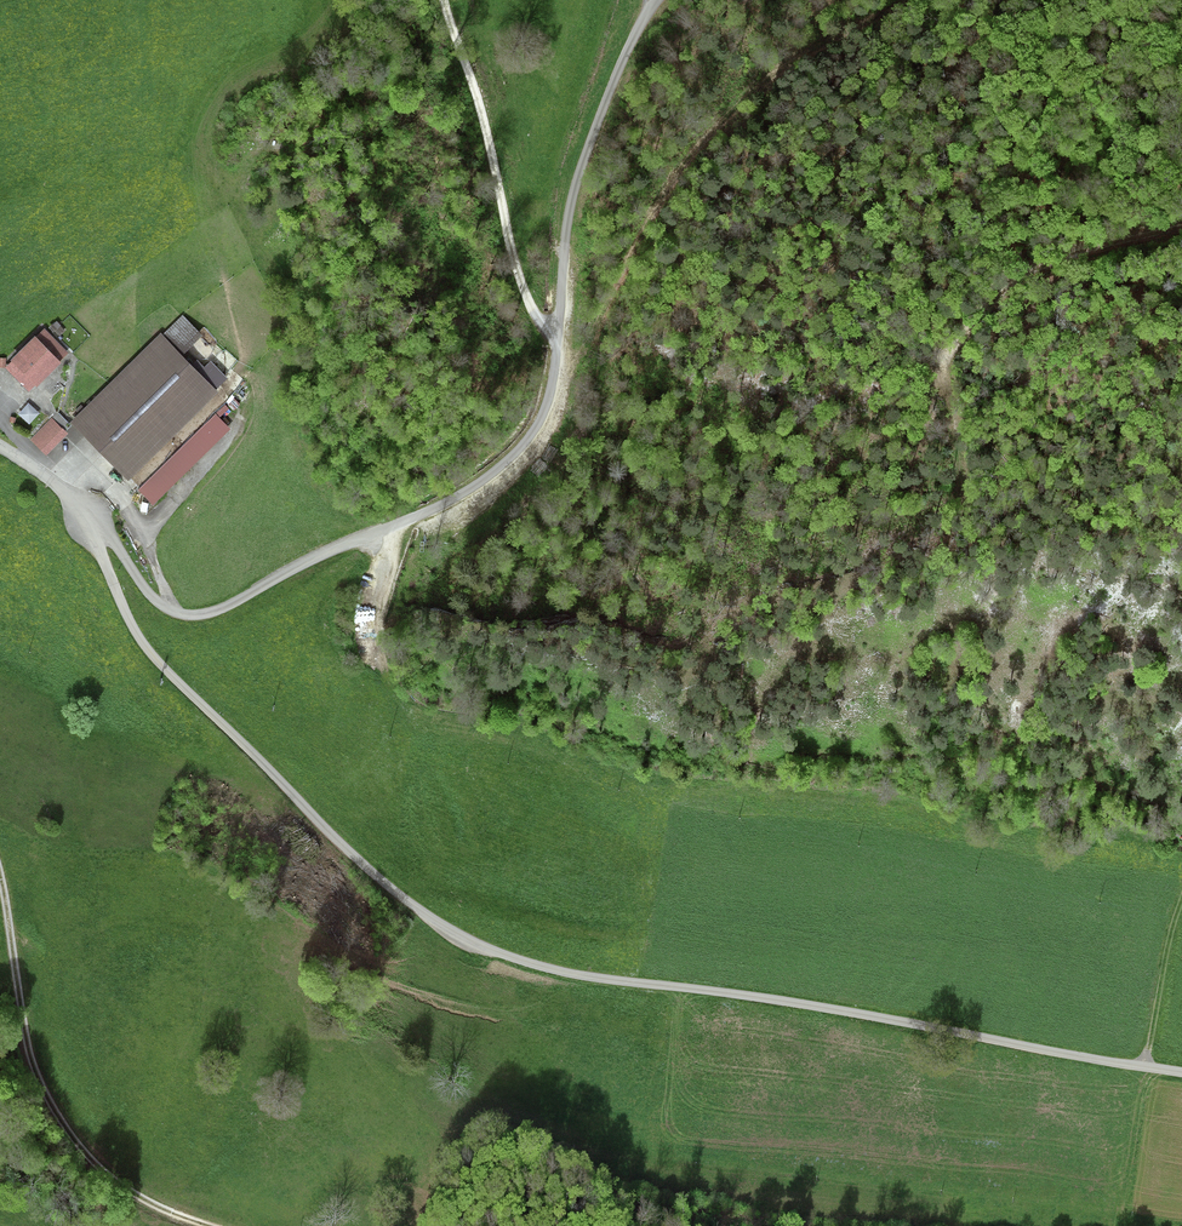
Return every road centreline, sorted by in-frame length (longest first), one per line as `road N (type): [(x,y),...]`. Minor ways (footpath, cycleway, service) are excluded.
road 1 (unclassified): [(1181,1073),(785,1001),(573,974),(457,933),(351,853),(158,661),(128,620),(73,502),(0,447)]
road 2 (track): [(82,518),(115,544),(165,608),(203,614),(430,510),(499,467),(545,408),(583,159),(656,0)]
road 3 (track): [(556,364),(585,343),(657,205),(725,117),(779,70),(904,0)]
road 4 (track): [(210,1225),(119,1185),(52,1107),(28,1044),(0,873)]
road 5 (track): [(1181,224),(1024,275),(950,348),(941,376),(965,499)]
road 6 (track): [(558,339),(536,316),(519,277),(483,115),(443,0)]
road 7 (track): [(1144,1067),(1181,898)]

